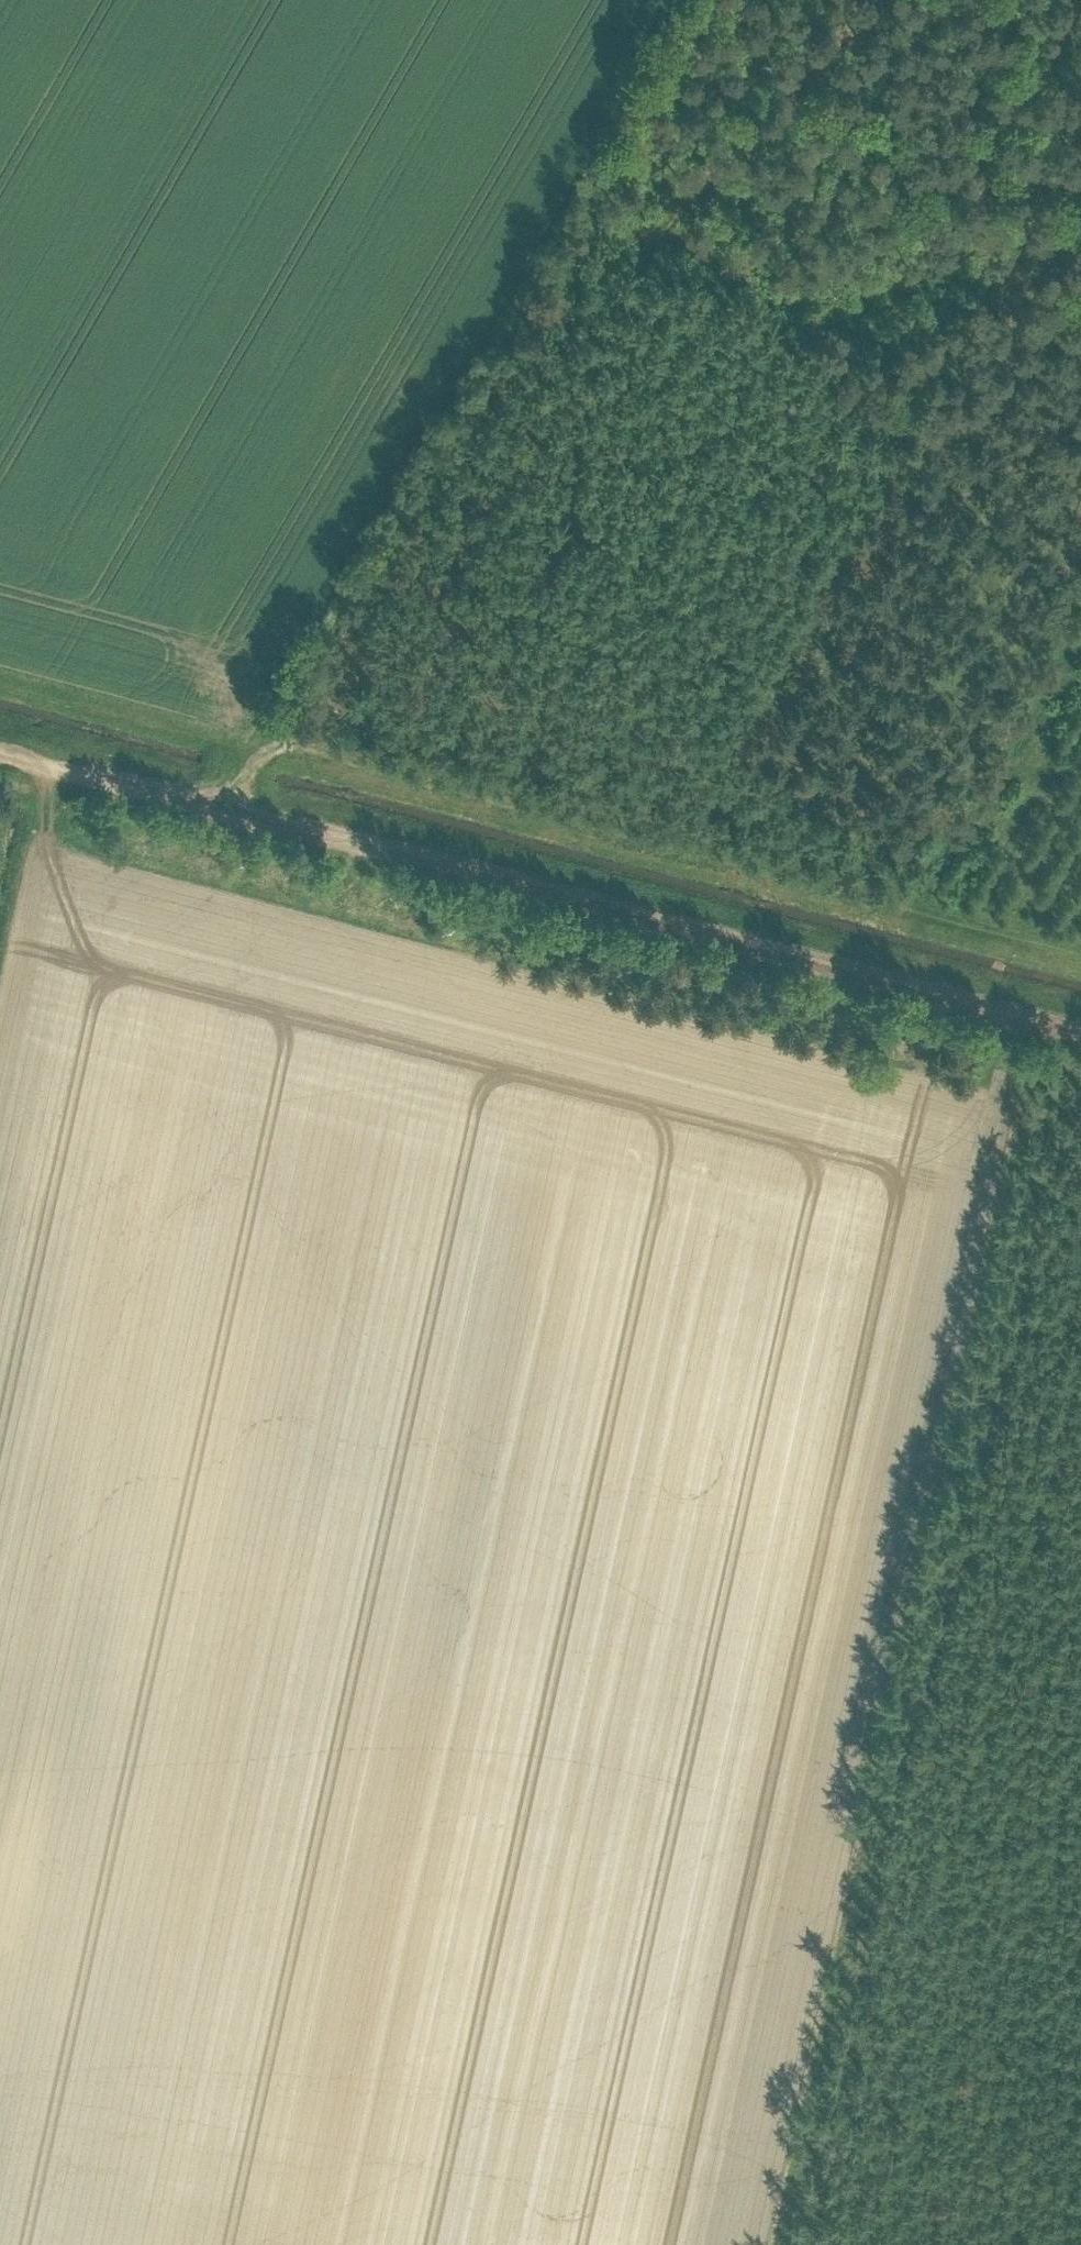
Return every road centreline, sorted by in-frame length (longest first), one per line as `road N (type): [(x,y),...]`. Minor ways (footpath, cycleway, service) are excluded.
road 1 (track): [(1080,1029),(0,744)]

